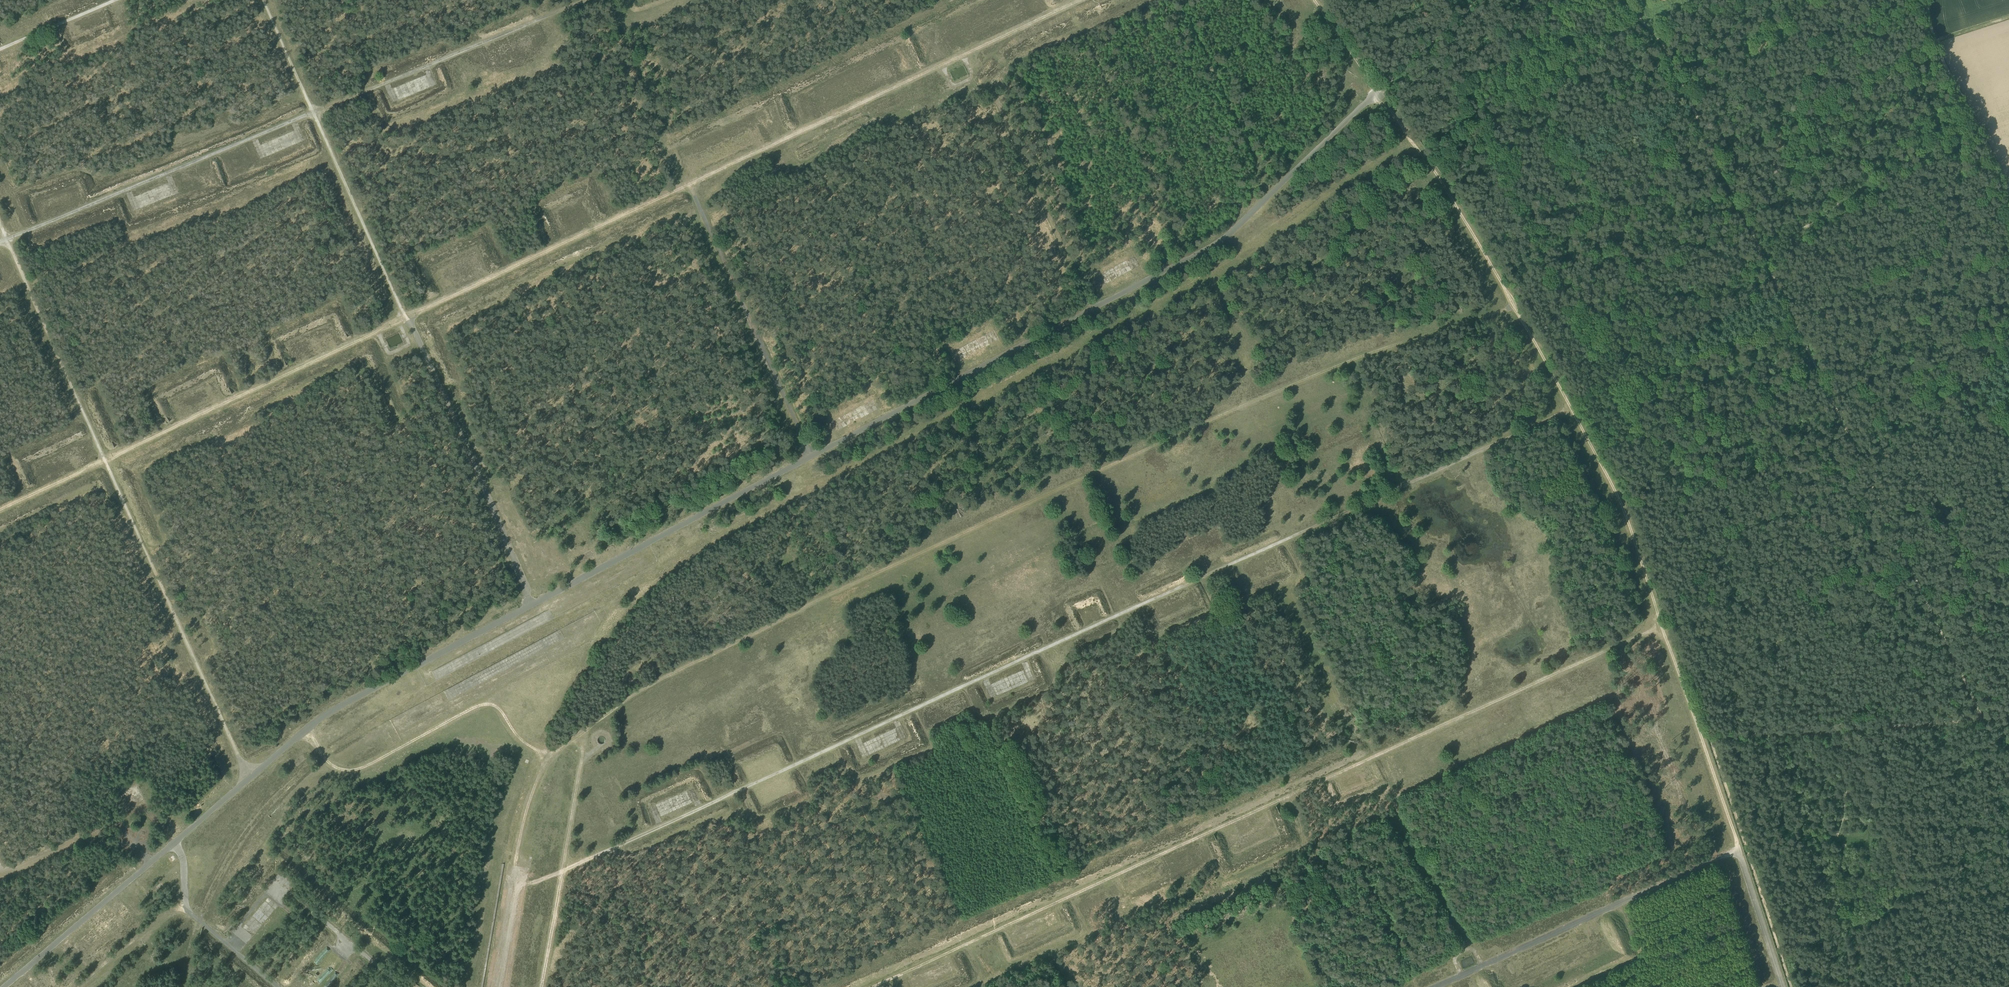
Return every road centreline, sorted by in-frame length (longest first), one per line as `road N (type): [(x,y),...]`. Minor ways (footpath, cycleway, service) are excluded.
road 1 (track): [(512,891),(1570,408)]
road 2 (track): [(1518,310),(1319,373),(810,604),(648,686),(588,731),(583,747)]
road 3 (track): [(532,606),(1222,239),(1383,90)]
road 4 (track): [(1314,0),(1438,174),(1624,504),(1740,849)]
road 5 (track): [(879,986),(1665,627)]
road 6 (track): [(1630,0),(1678,74),(1983,717)]
road 7 (track): [(407,318),(1077,0)]
road 8 (track): [(590,0),(7,240)]
road 9 (track): [(7,240),(248,780)]
road 10 (track): [(307,733),(334,768),(354,773),(498,705),(543,763),(517,859)]
road 11 (track): [(407,318),(262,0)]
road 12 (track): [(104,460),(407,318)]
road 13 (track): [(532,606),(330,715),(248,780)]
road 14 (track): [(1439,986),(1740,849)]
road 15 (track): [(4,986),(248,780)]
road 16 (track): [(532,606),(407,318)]
road 17 (track): [(2008,715),(1709,736)]
road 18 (track): [(811,457),(689,184)]
road 19 (track): [(1709,736),(1791,986)]
road 20 (track): [(544,986),(583,747)]
road 21 (track): [(1848,436),(1689,492),(1629,501)]
road 22 (track): [(174,843),(186,904),(281,986)]
road 23 (track): [(1935,44),(2008,193)]
road 24 (track): [(0,875),(92,833),(148,864)]
road 25 (track): [(1740,849),(1784,986)]
road 26 (track): [(1477,0),(1383,90)]
road 27 (track): [(495,986),(517,859)]
road 28 (track): [(115,0),(0,50)]

